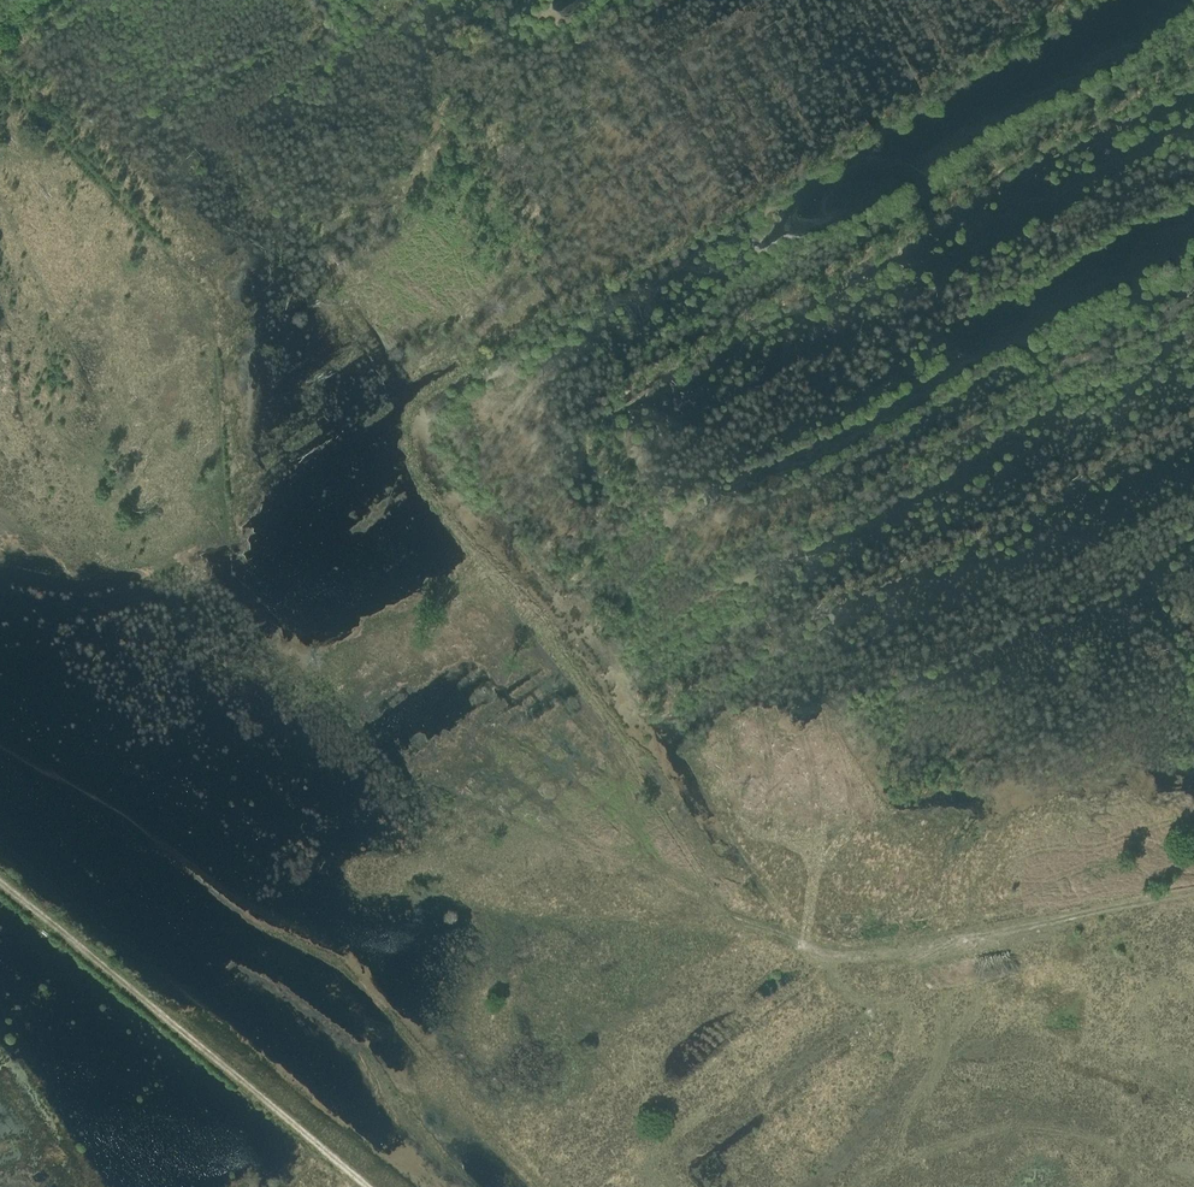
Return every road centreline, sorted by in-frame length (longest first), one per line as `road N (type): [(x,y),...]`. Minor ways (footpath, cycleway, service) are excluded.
road 1 (track): [(693,883),(726,915),(834,954),(863,955),(1193,892)]
road 2 (track): [(0,882),(368,1186)]

